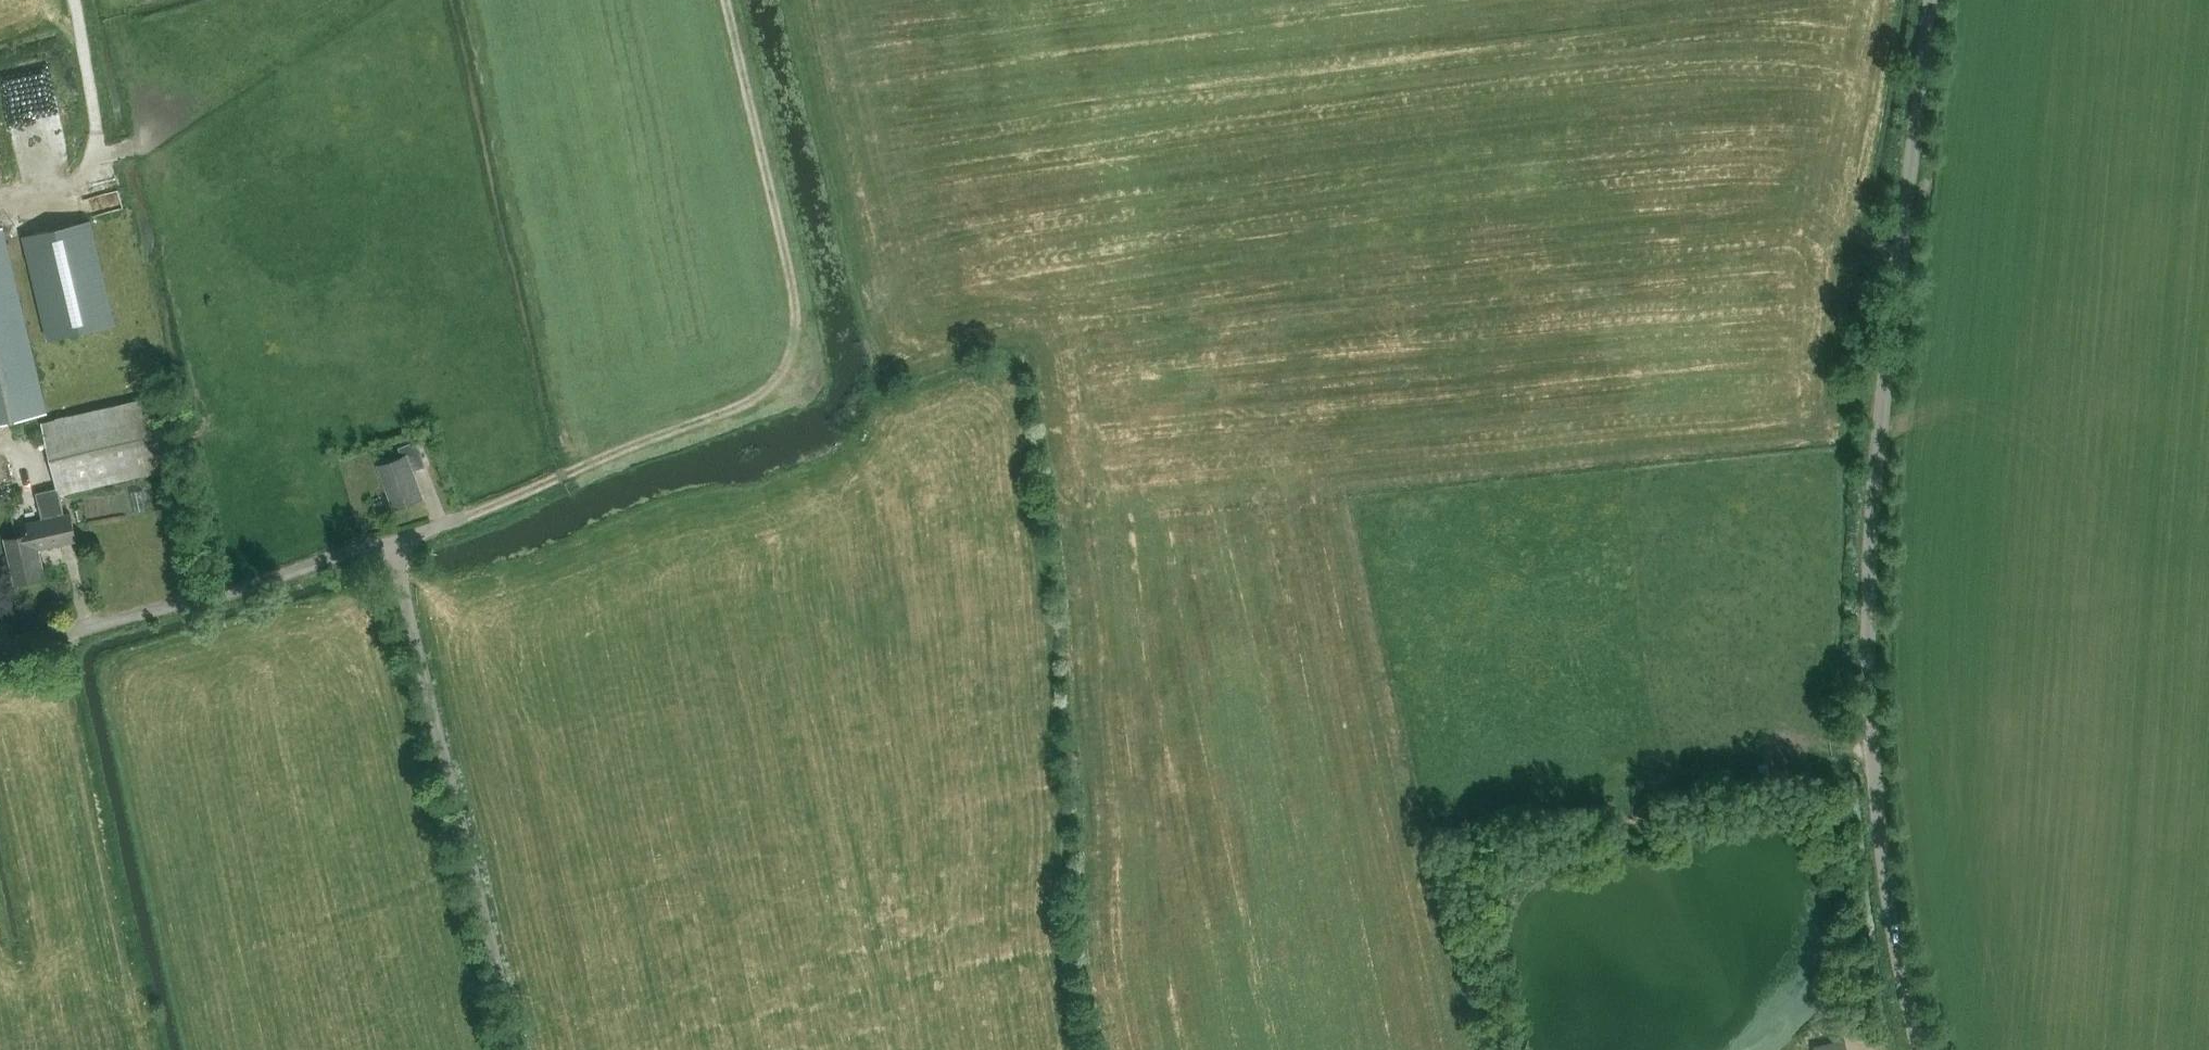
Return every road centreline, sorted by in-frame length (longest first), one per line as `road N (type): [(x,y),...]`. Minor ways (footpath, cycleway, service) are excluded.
road 1 (unclassified): [(1913,1049),(1874,810),(1867,535),(1927,0)]
road 2 (track): [(75,0),(97,118),(90,163),(77,178),(0,198)]

